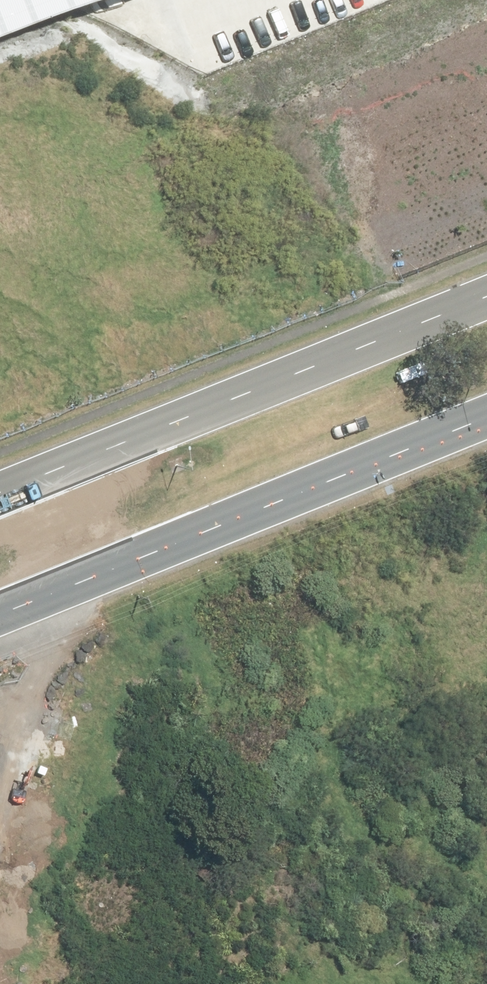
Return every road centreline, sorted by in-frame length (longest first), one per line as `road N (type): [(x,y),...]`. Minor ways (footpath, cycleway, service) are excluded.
road 1 (primary): [(0,483),(486,292)]
road 2 (primary): [(486,416),(68,589)]
road 3 (track): [(0,788),(33,642),(68,589)]
road 4 (primary): [(0,483),(33,483),(73,509),(78,556),(68,589)]

